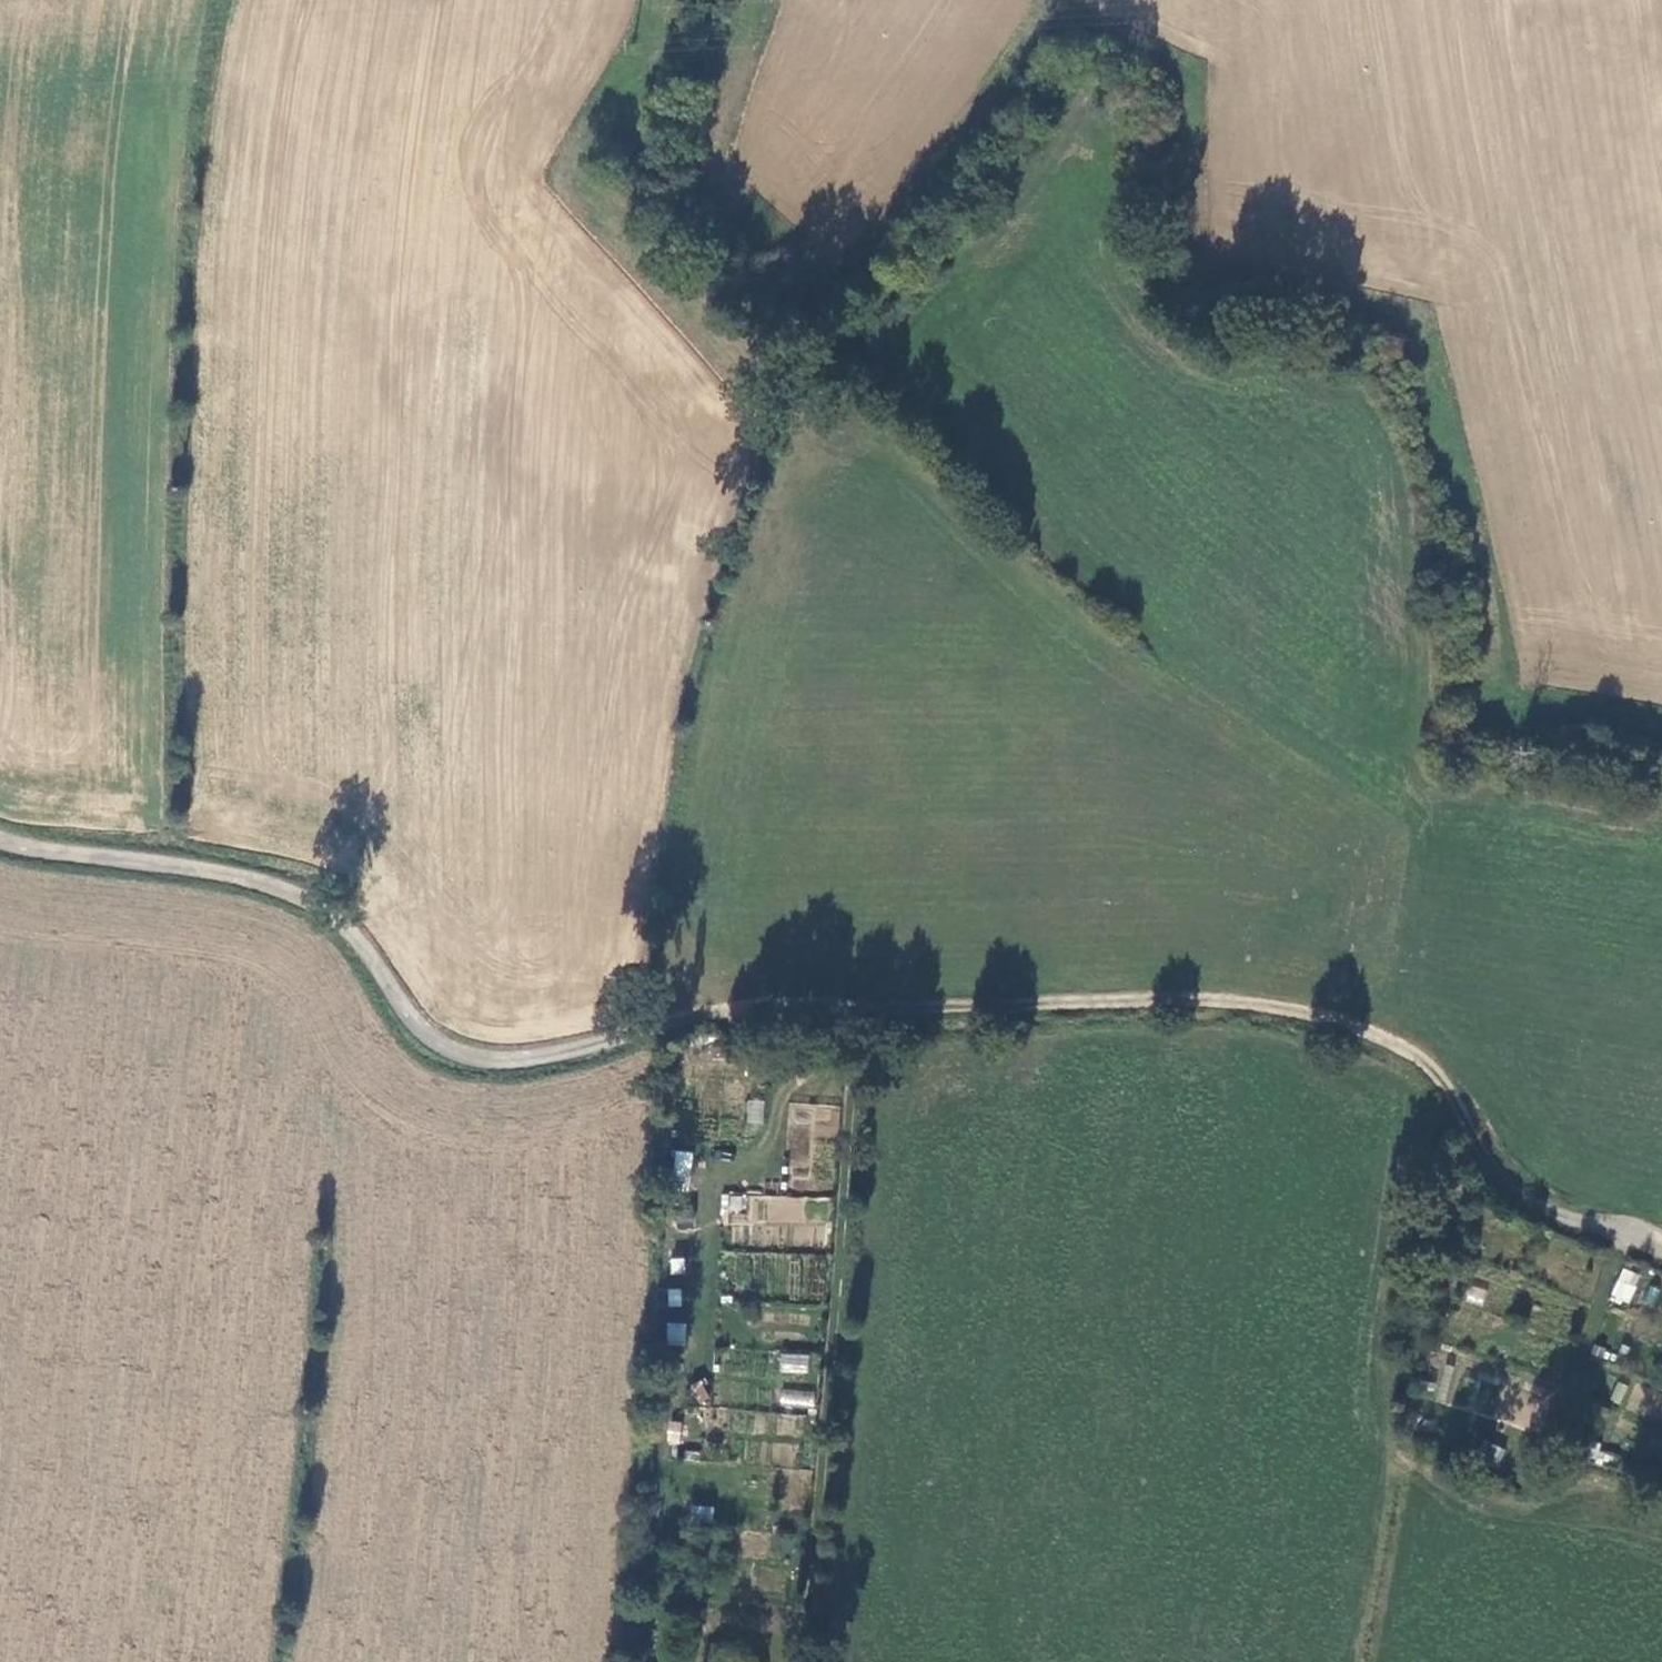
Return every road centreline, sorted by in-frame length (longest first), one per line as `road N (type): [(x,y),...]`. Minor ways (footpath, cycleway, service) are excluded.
road 1 (track): [(0,836),(248,877),(296,895),(341,923),(444,1042),(494,1057),(557,1052),(714,1014),(1181,998),(1302,1010),(1396,1041),(1421,1058),(1476,1146),(1520,1194),(1661,1250)]
road 2 (track): [(855,1009),(805,1661)]

